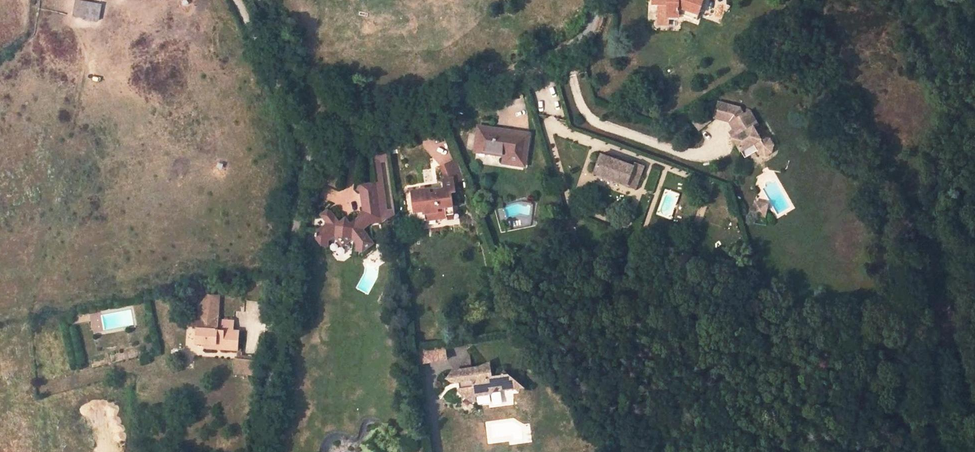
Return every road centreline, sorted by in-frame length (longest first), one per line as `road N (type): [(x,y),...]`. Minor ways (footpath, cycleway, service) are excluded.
road 1 (residential): [(309,154),(560,50),(590,26),(595,0)]
road 2 (residential): [(309,154),(251,451)]
road 3 (track): [(232,0),(297,144),(309,154)]

